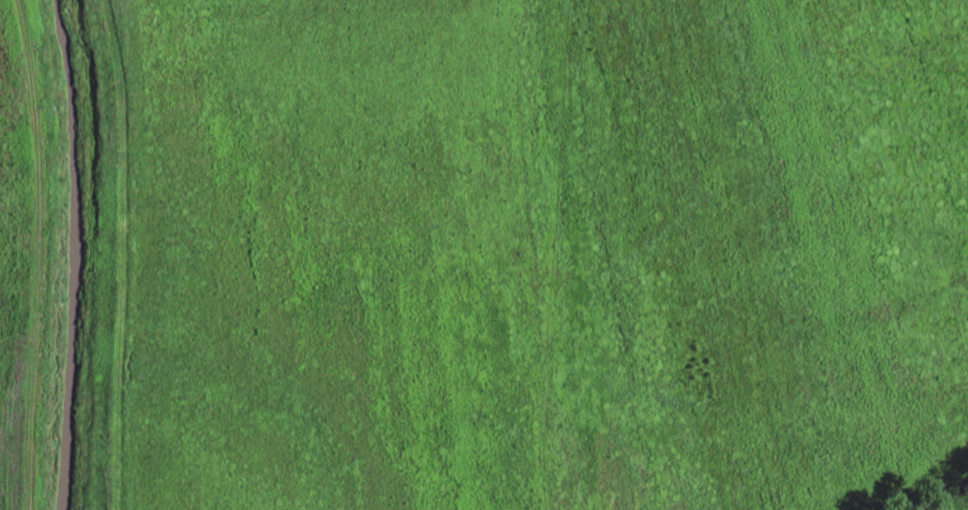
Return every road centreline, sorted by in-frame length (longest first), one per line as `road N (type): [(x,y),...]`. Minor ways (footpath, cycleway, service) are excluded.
road 1 (residential): [(19,0),(35,233),(31,509)]

